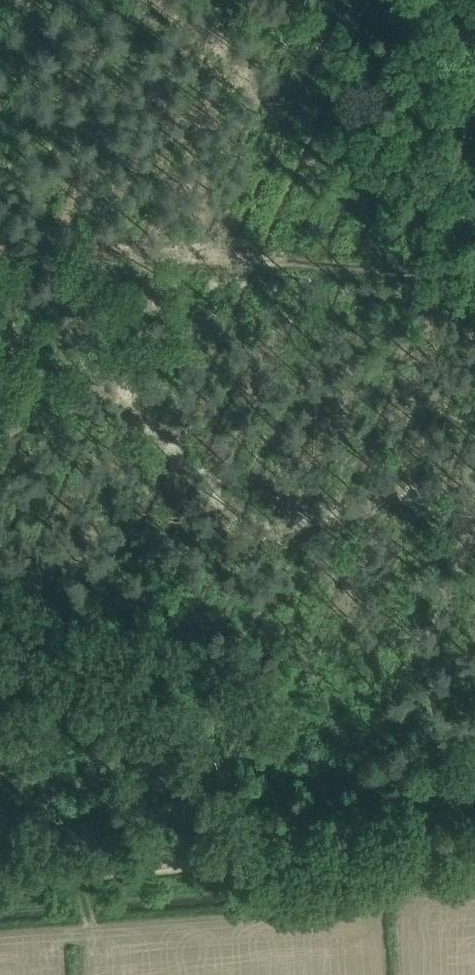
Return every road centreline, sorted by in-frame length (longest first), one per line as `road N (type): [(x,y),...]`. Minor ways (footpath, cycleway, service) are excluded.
road 1 (track): [(474,848),(0,881)]

